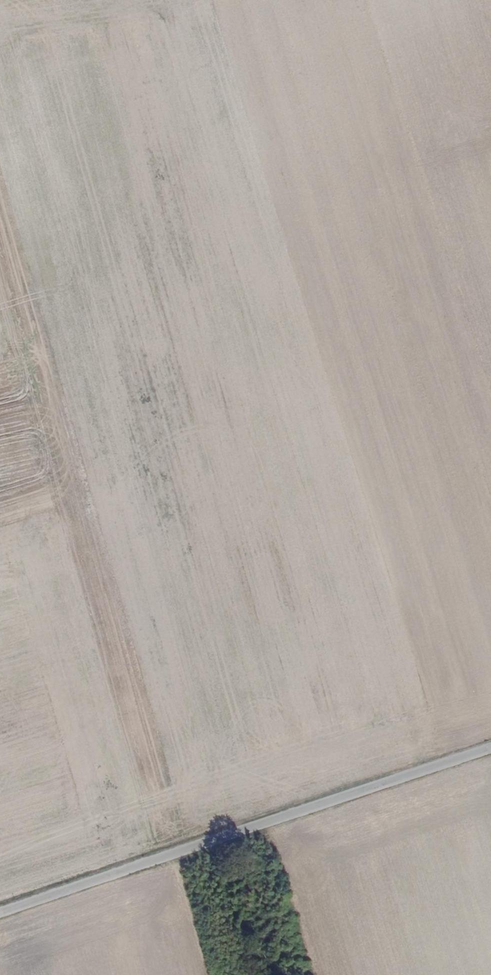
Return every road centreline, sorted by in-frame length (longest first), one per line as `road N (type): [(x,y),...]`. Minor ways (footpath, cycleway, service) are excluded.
road 1 (unclassified): [(0,906),(490,747)]

